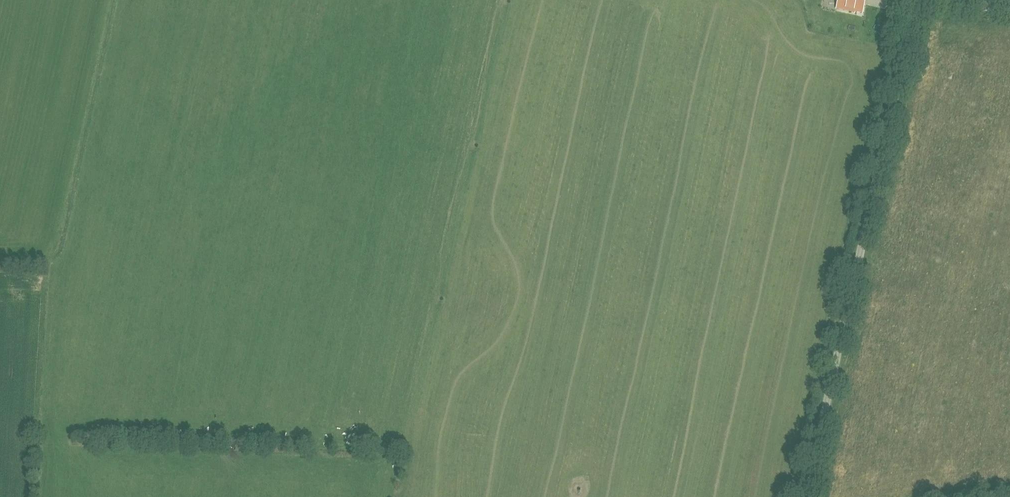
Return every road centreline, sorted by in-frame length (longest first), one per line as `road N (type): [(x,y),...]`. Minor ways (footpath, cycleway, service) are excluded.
road 1 (unclassified): [(806,496),(916,0)]

